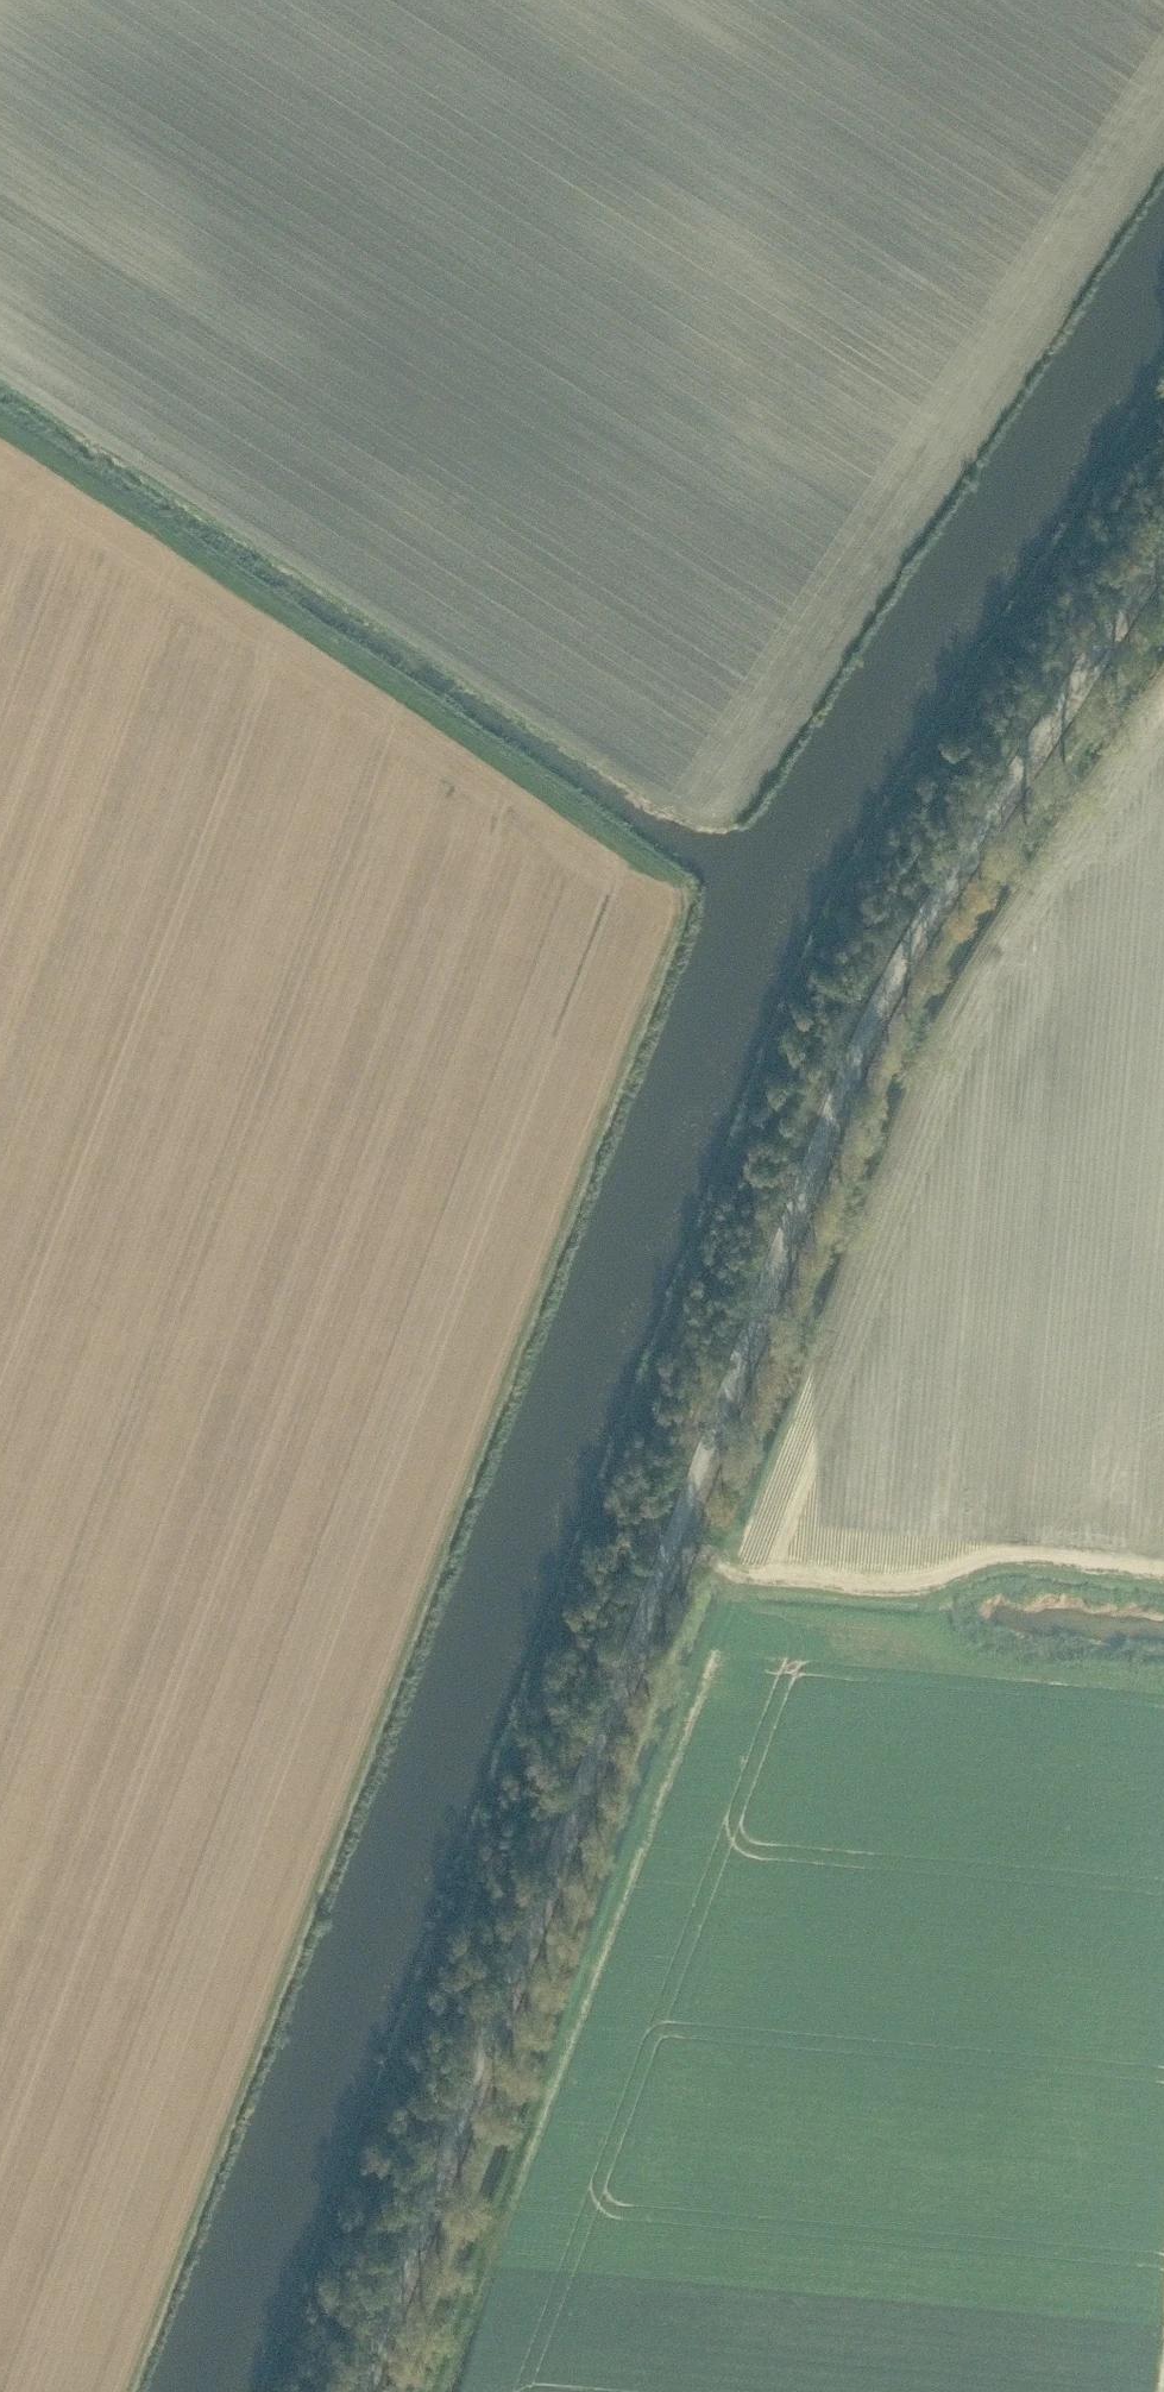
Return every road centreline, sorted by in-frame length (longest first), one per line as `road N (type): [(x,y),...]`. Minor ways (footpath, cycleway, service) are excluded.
road 1 (unclassified): [(361,2391),(878,1012),(1022,763),(1163,548)]

